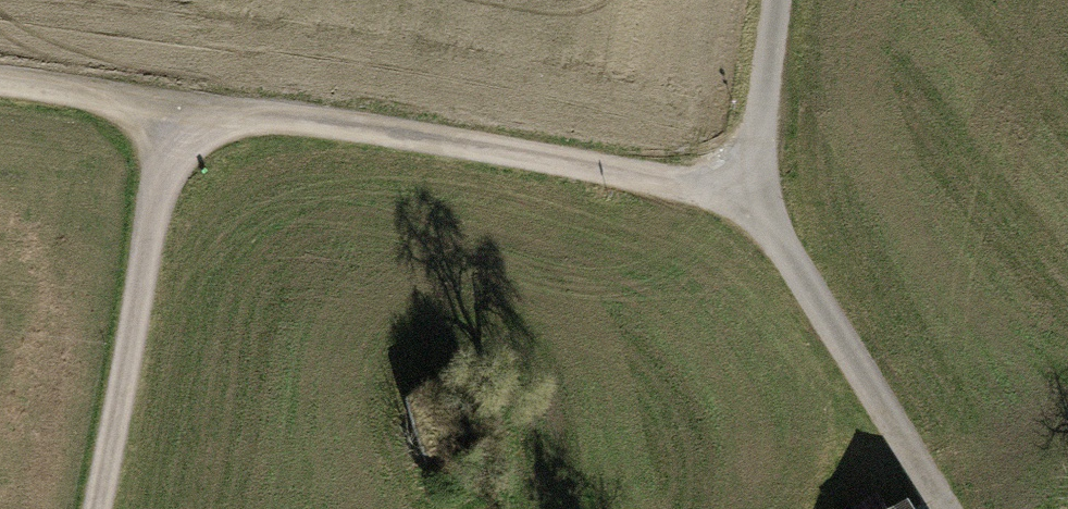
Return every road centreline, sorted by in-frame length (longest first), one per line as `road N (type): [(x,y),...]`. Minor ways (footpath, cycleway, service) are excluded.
road 1 (track): [(0,88),(335,124),(748,197)]
road 2 (residential): [(778,0),(748,197),(946,508)]
road 3 (track): [(178,110),(94,508)]

